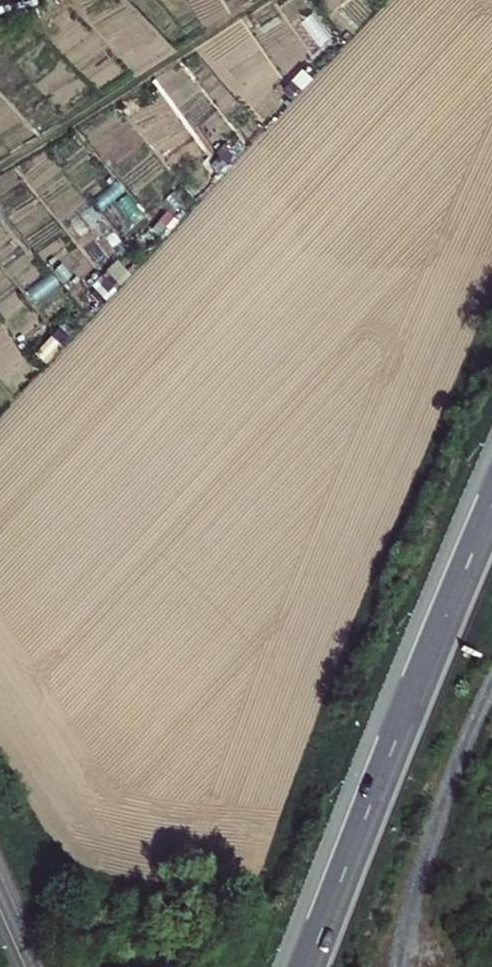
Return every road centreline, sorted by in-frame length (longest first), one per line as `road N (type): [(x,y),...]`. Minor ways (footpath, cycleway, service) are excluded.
road 1 (motorway): [(491,511),(309,966)]

